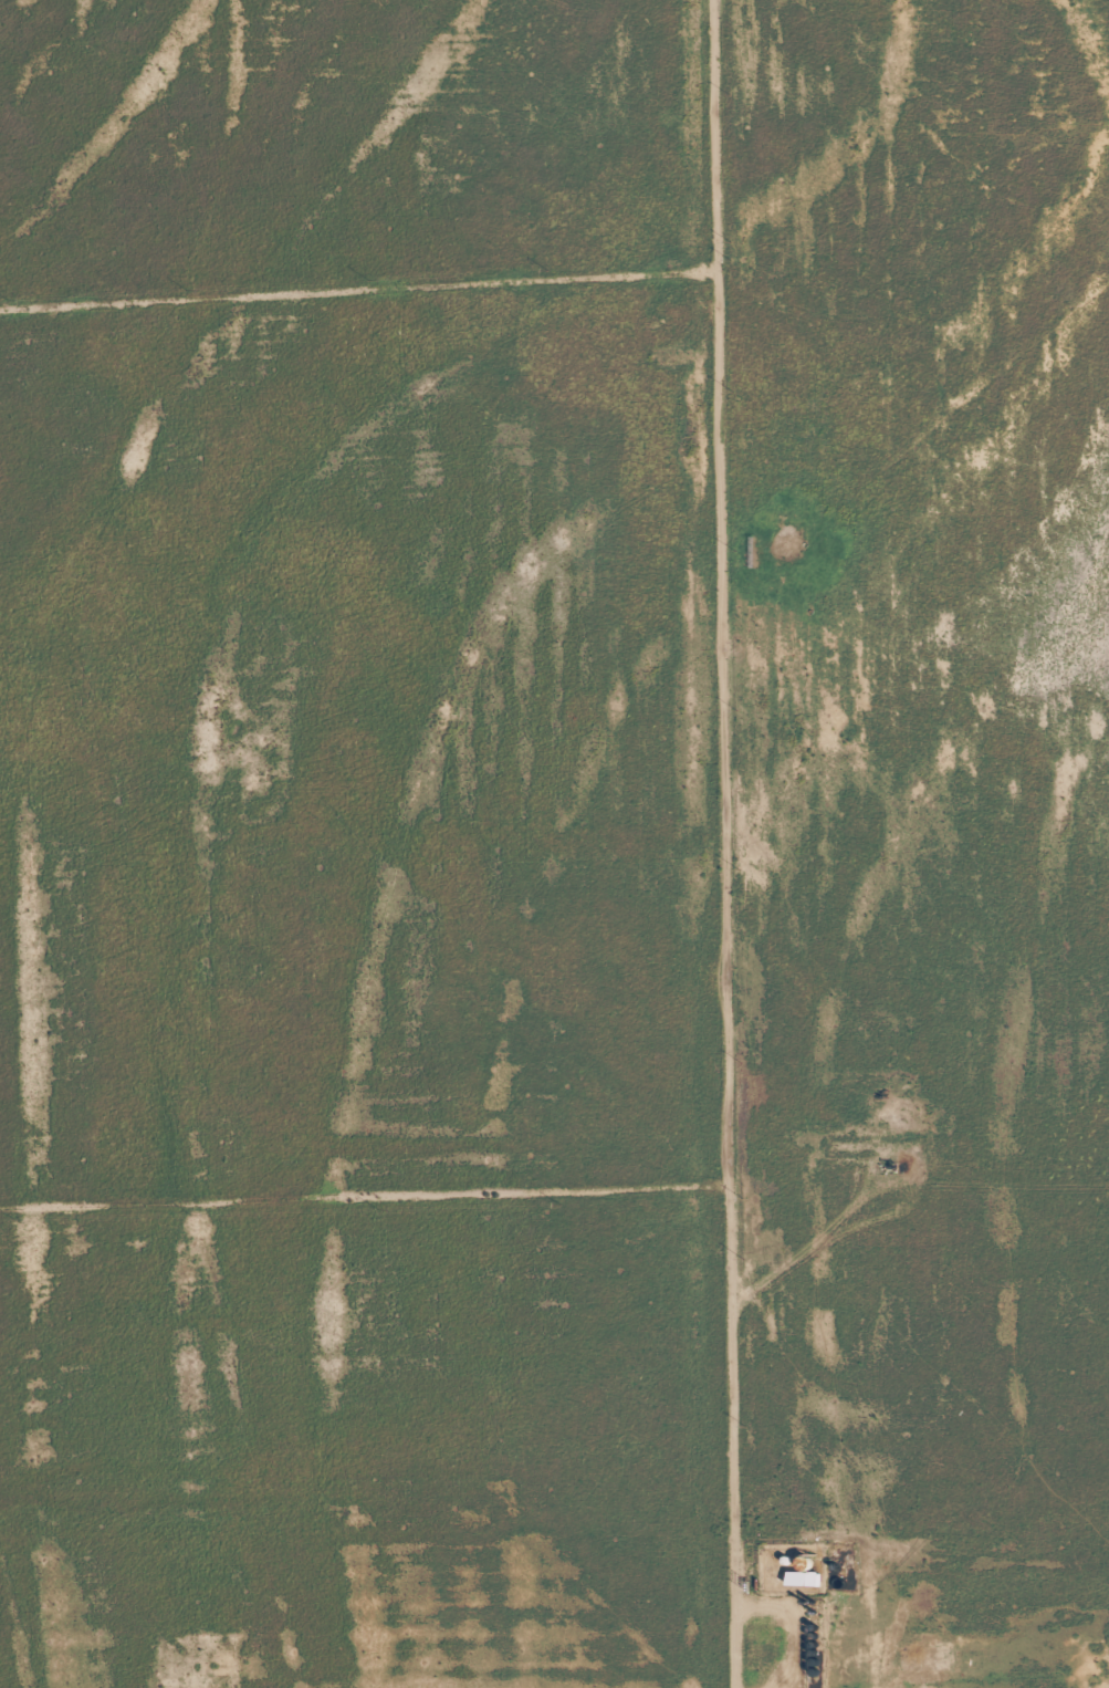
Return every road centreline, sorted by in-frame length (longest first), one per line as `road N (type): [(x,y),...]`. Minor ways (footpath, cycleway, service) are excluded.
road 1 (residential): [(715,1687),(726,0)]
road 2 (residential): [(185,775),(175,1687)]

